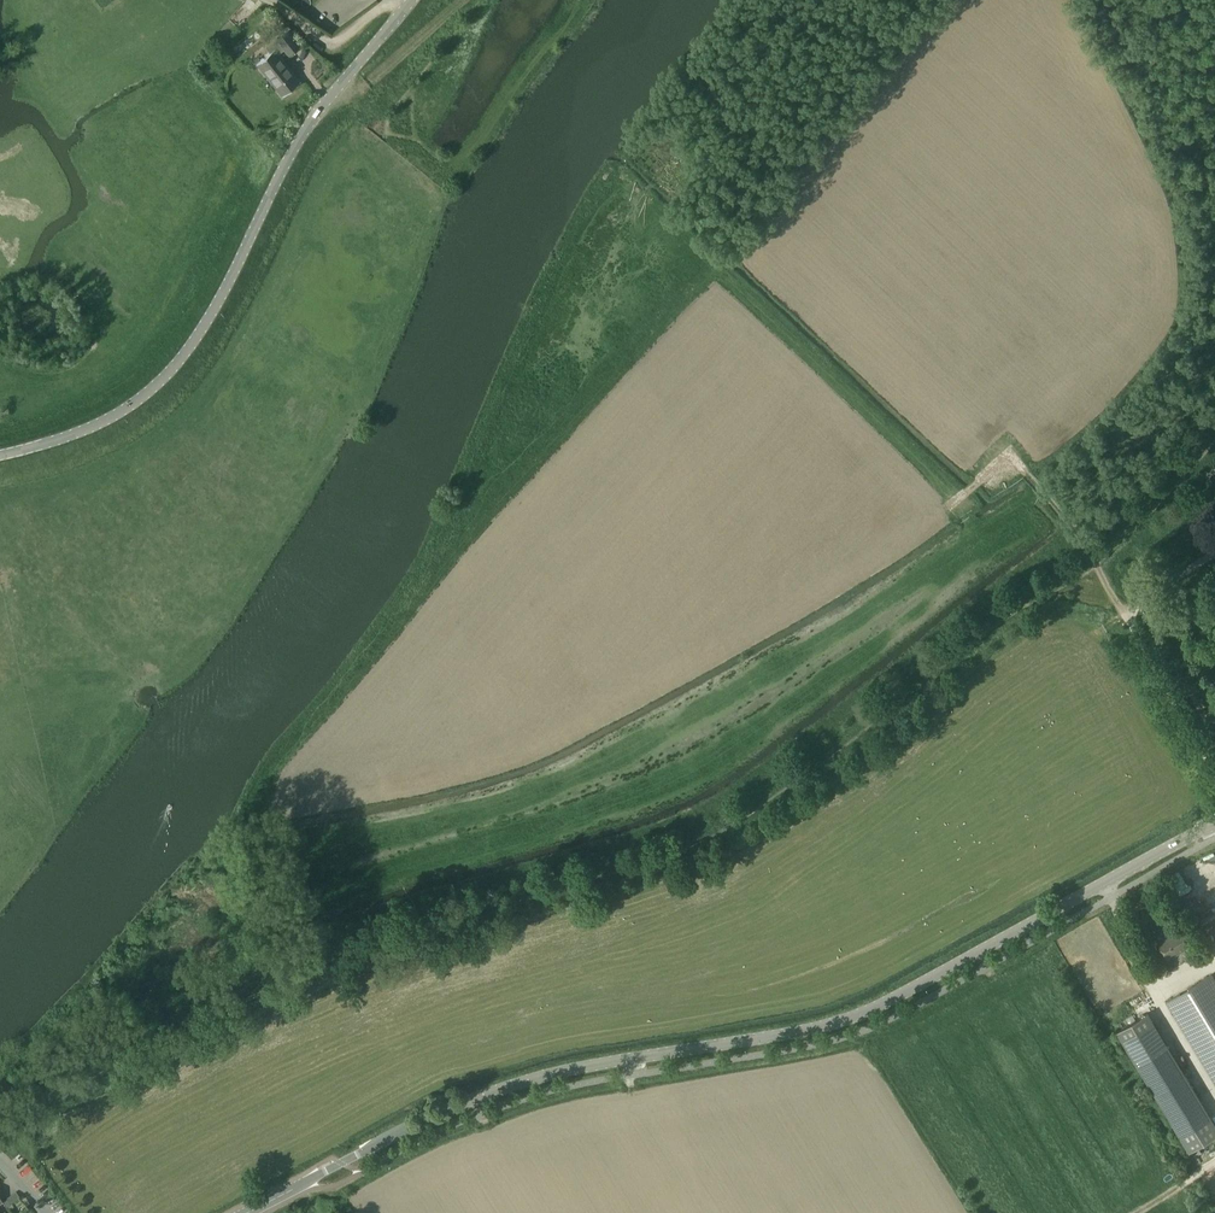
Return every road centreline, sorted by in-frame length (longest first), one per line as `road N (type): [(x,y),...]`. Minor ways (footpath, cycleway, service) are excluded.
road 1 (tertiary): [(247,1212),(395,1135),(516,1085),(871,1010),(1214,826)]
road 2 (tertiary): [(0,455),(122,411),(183,356),(328,98),(411,0)]
road 3 (track): [(951,505),(1011,453),(1098,565)]
road 4 (track): [(1214,961),(1158,994),(1128,947),(1106,882)]

